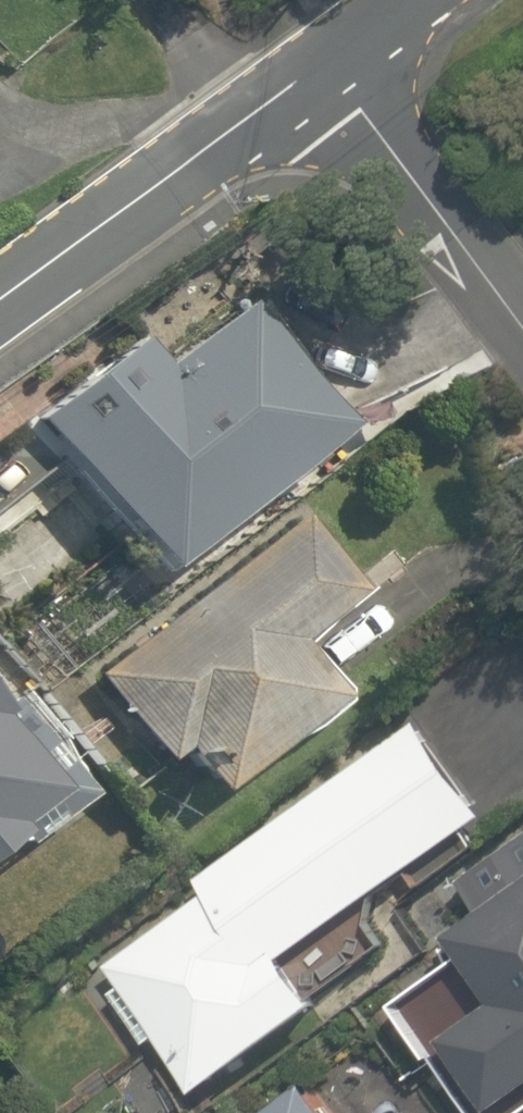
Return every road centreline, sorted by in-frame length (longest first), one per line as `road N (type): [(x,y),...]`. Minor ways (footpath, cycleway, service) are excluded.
road 1 (residential): [(347,21),(0,300)]
road 2 (residential): [(347,21),(522,276)]

